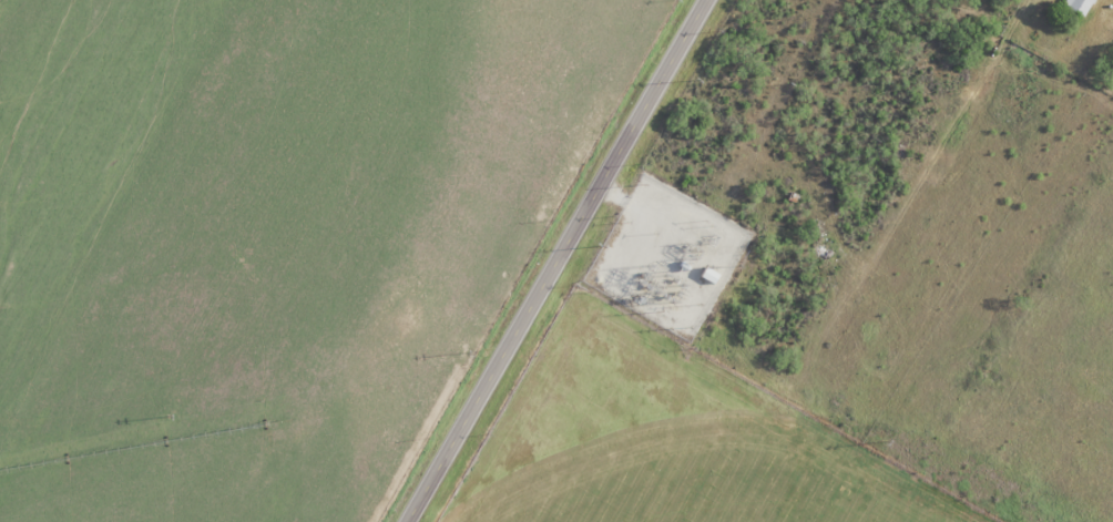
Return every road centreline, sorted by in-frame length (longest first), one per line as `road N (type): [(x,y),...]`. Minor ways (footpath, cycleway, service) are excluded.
road 1 (tertiary): [(407,521),(705,0)]

